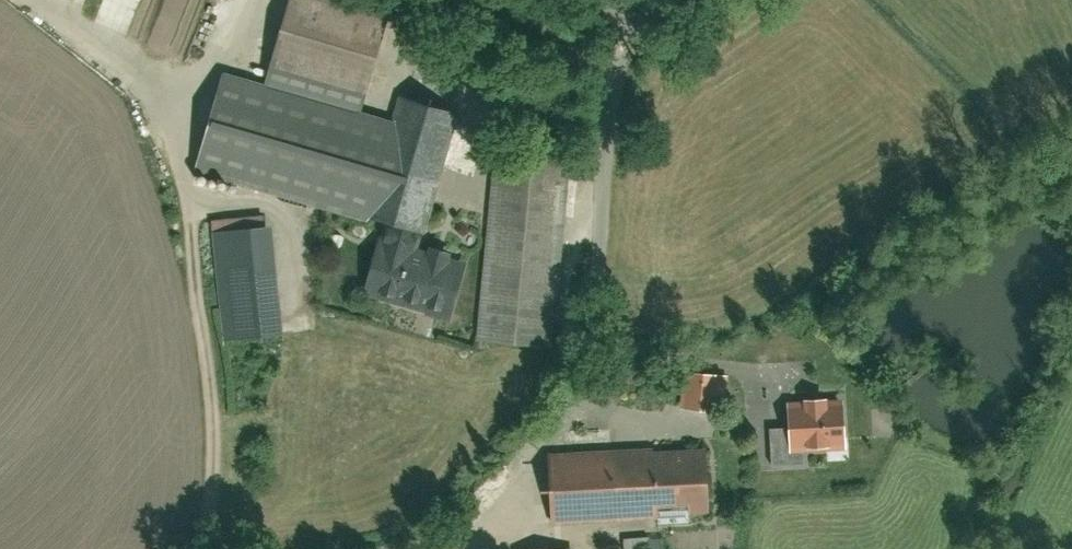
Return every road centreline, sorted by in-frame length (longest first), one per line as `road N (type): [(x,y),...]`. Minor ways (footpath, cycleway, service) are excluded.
road 1 (track): [(197,548),(214,491),(215,424),(192,219)]

